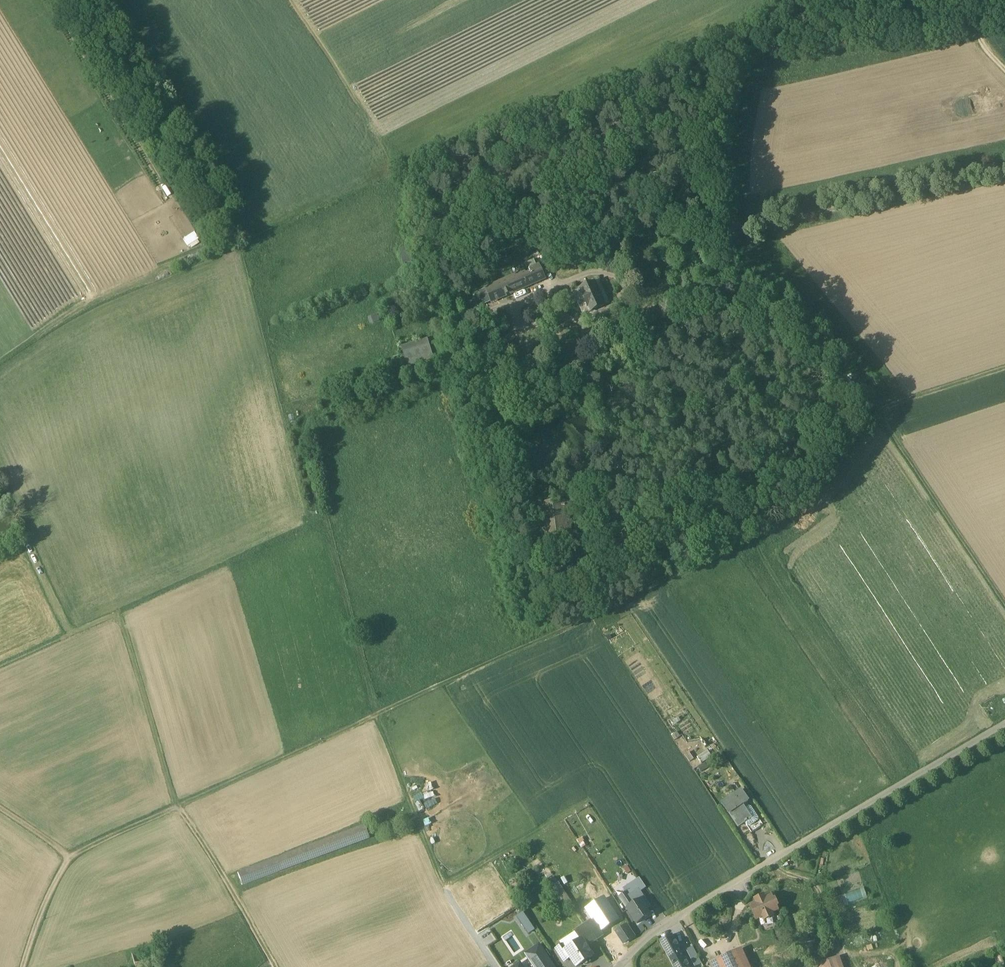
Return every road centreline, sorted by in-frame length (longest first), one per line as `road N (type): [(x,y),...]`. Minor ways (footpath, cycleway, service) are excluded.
road 1 (track): [(876,413),(800,502),(703,566),(376,717)]
road 2 (track): [(376,717),(297,416),(496,343)]
road 3 (track): [(1004,169),(741,236),(623,283)]
road 4 (track): [(124,612),(181,811),(276,966)]
road 5 (track): [(322,522),(0,668)]
road 6 (track): [(74,862),(376,717)]
road 7 (residential): [(621,966),(660,929),(854,814)]
road 8 (track): [(376,717),(443,886),(495,966)]
road 9 (track): [(1004,607),(876,413)]
road 10 (track): [(523,329),(512,303),(582,274),(612,276),(621,286)]
road 11 (track): [(621,286),(601,314),(553,317),(496,343)]
road 12 (track): [(1004,367),(876,413)]

